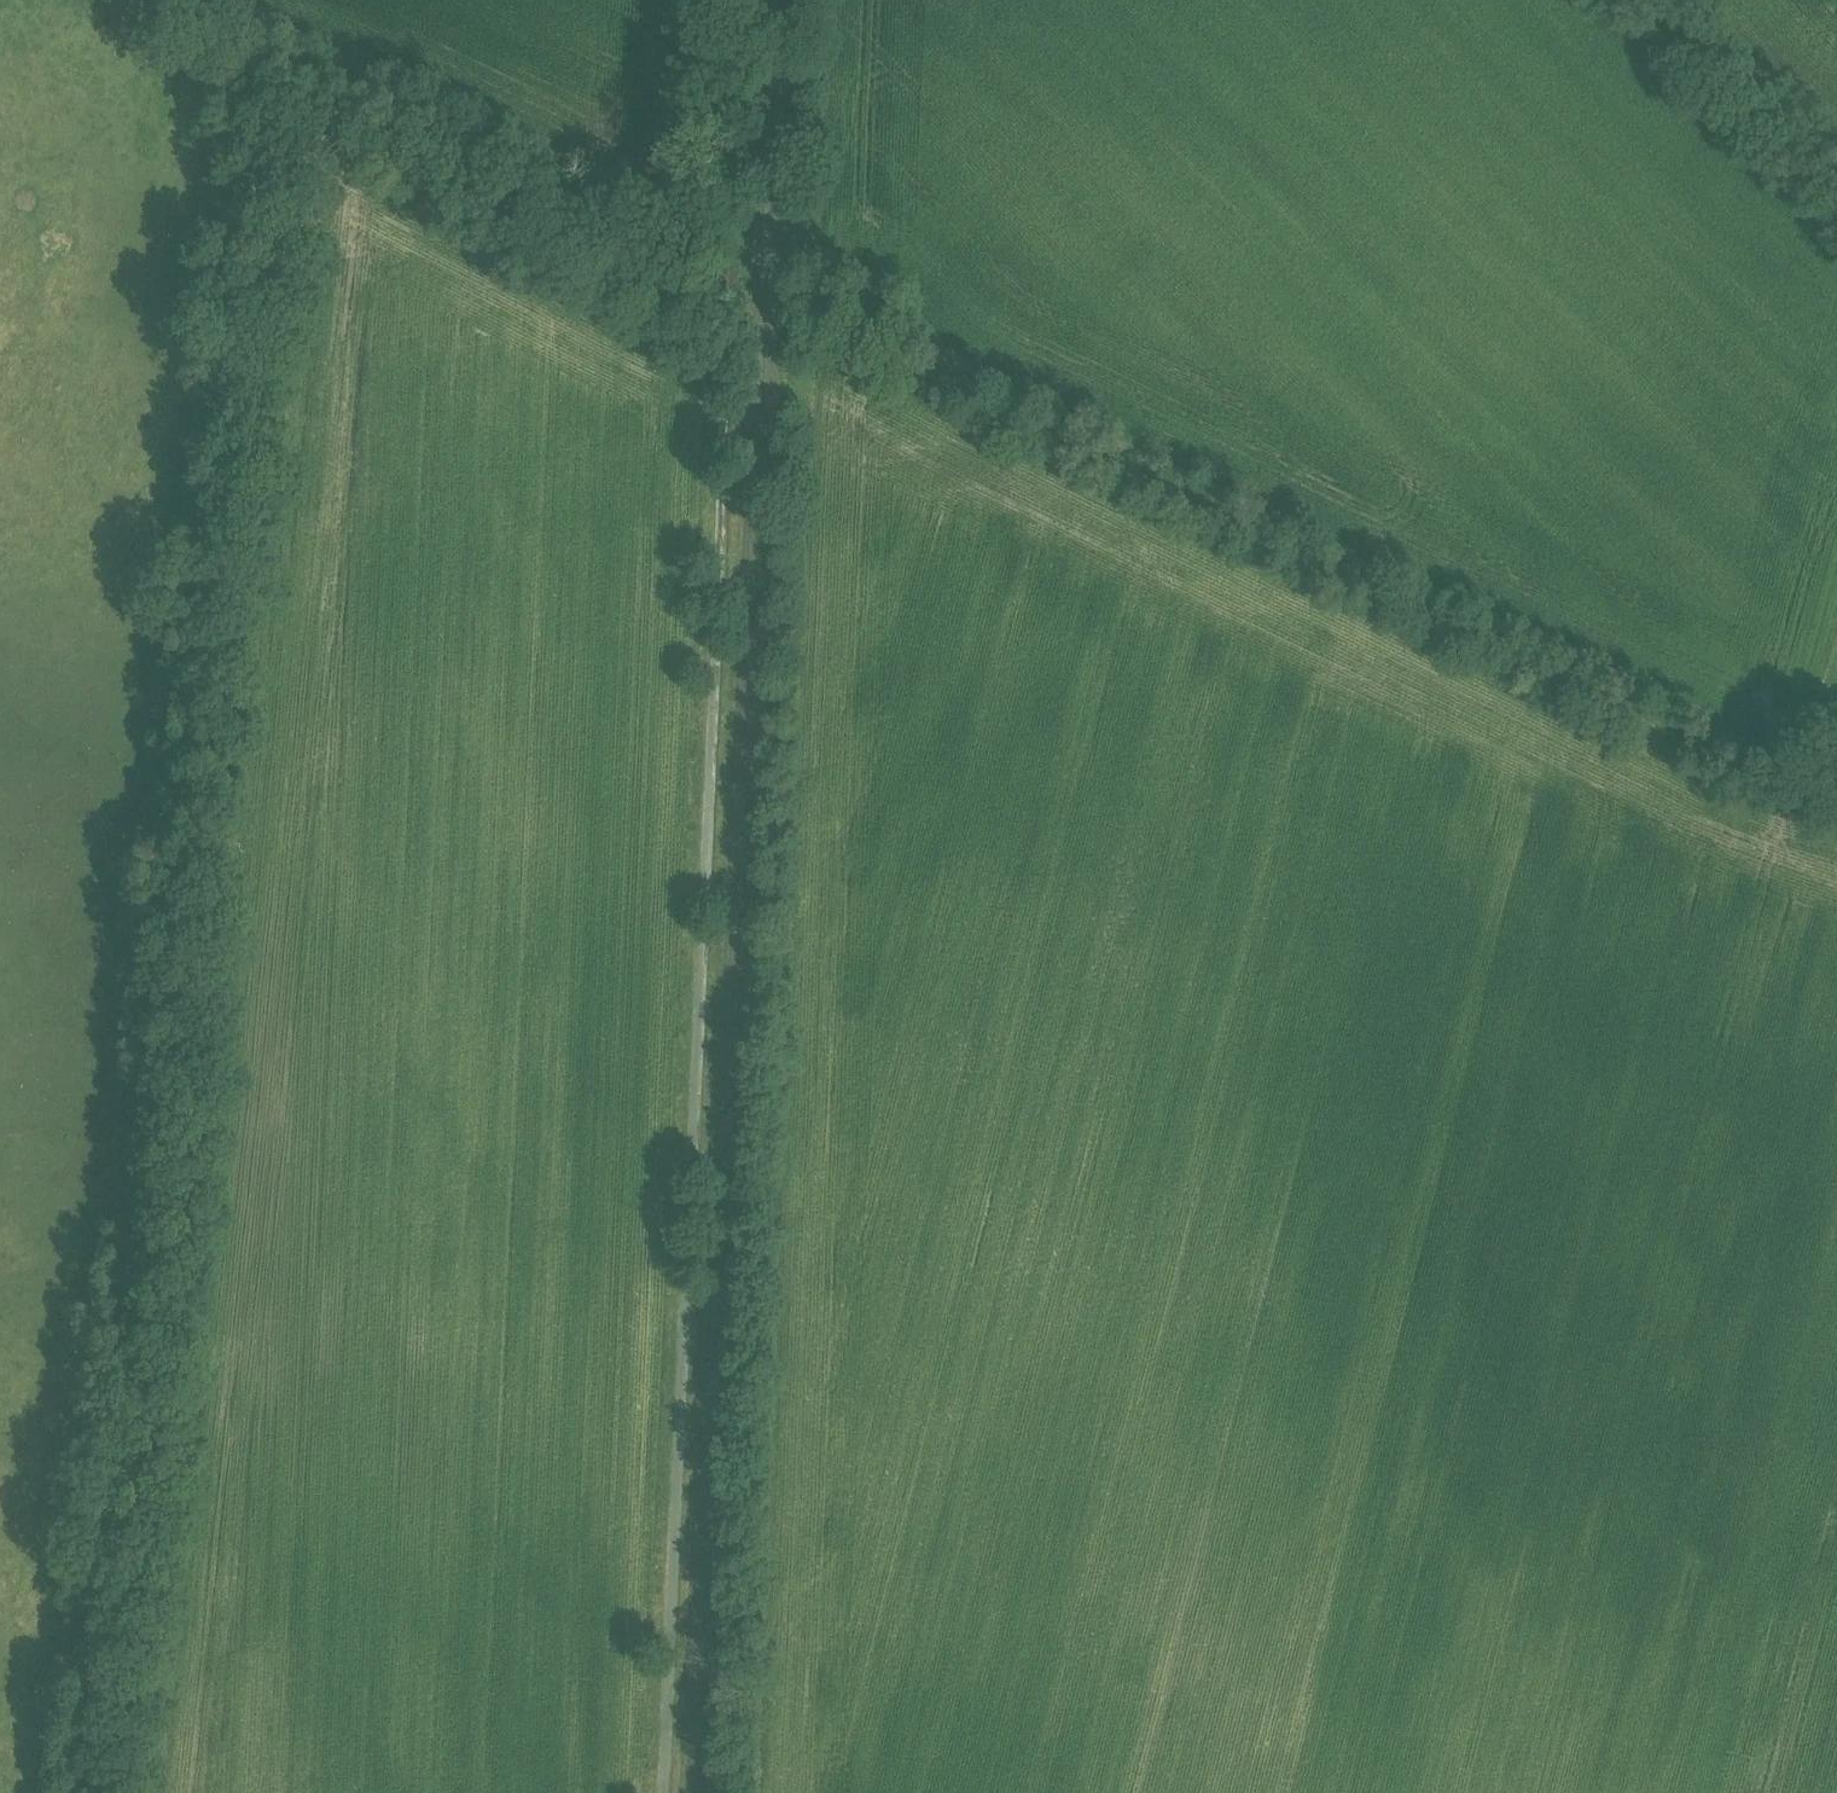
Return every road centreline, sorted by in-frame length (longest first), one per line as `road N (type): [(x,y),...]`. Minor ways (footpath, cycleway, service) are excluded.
road 1 (track): [(662,1792),(739,0)]
road 2 (track): [(1836,790),(1811,792),(961,377),(835,305)]
road 3 (track): [(729,265),(603,225),(141,0)]

